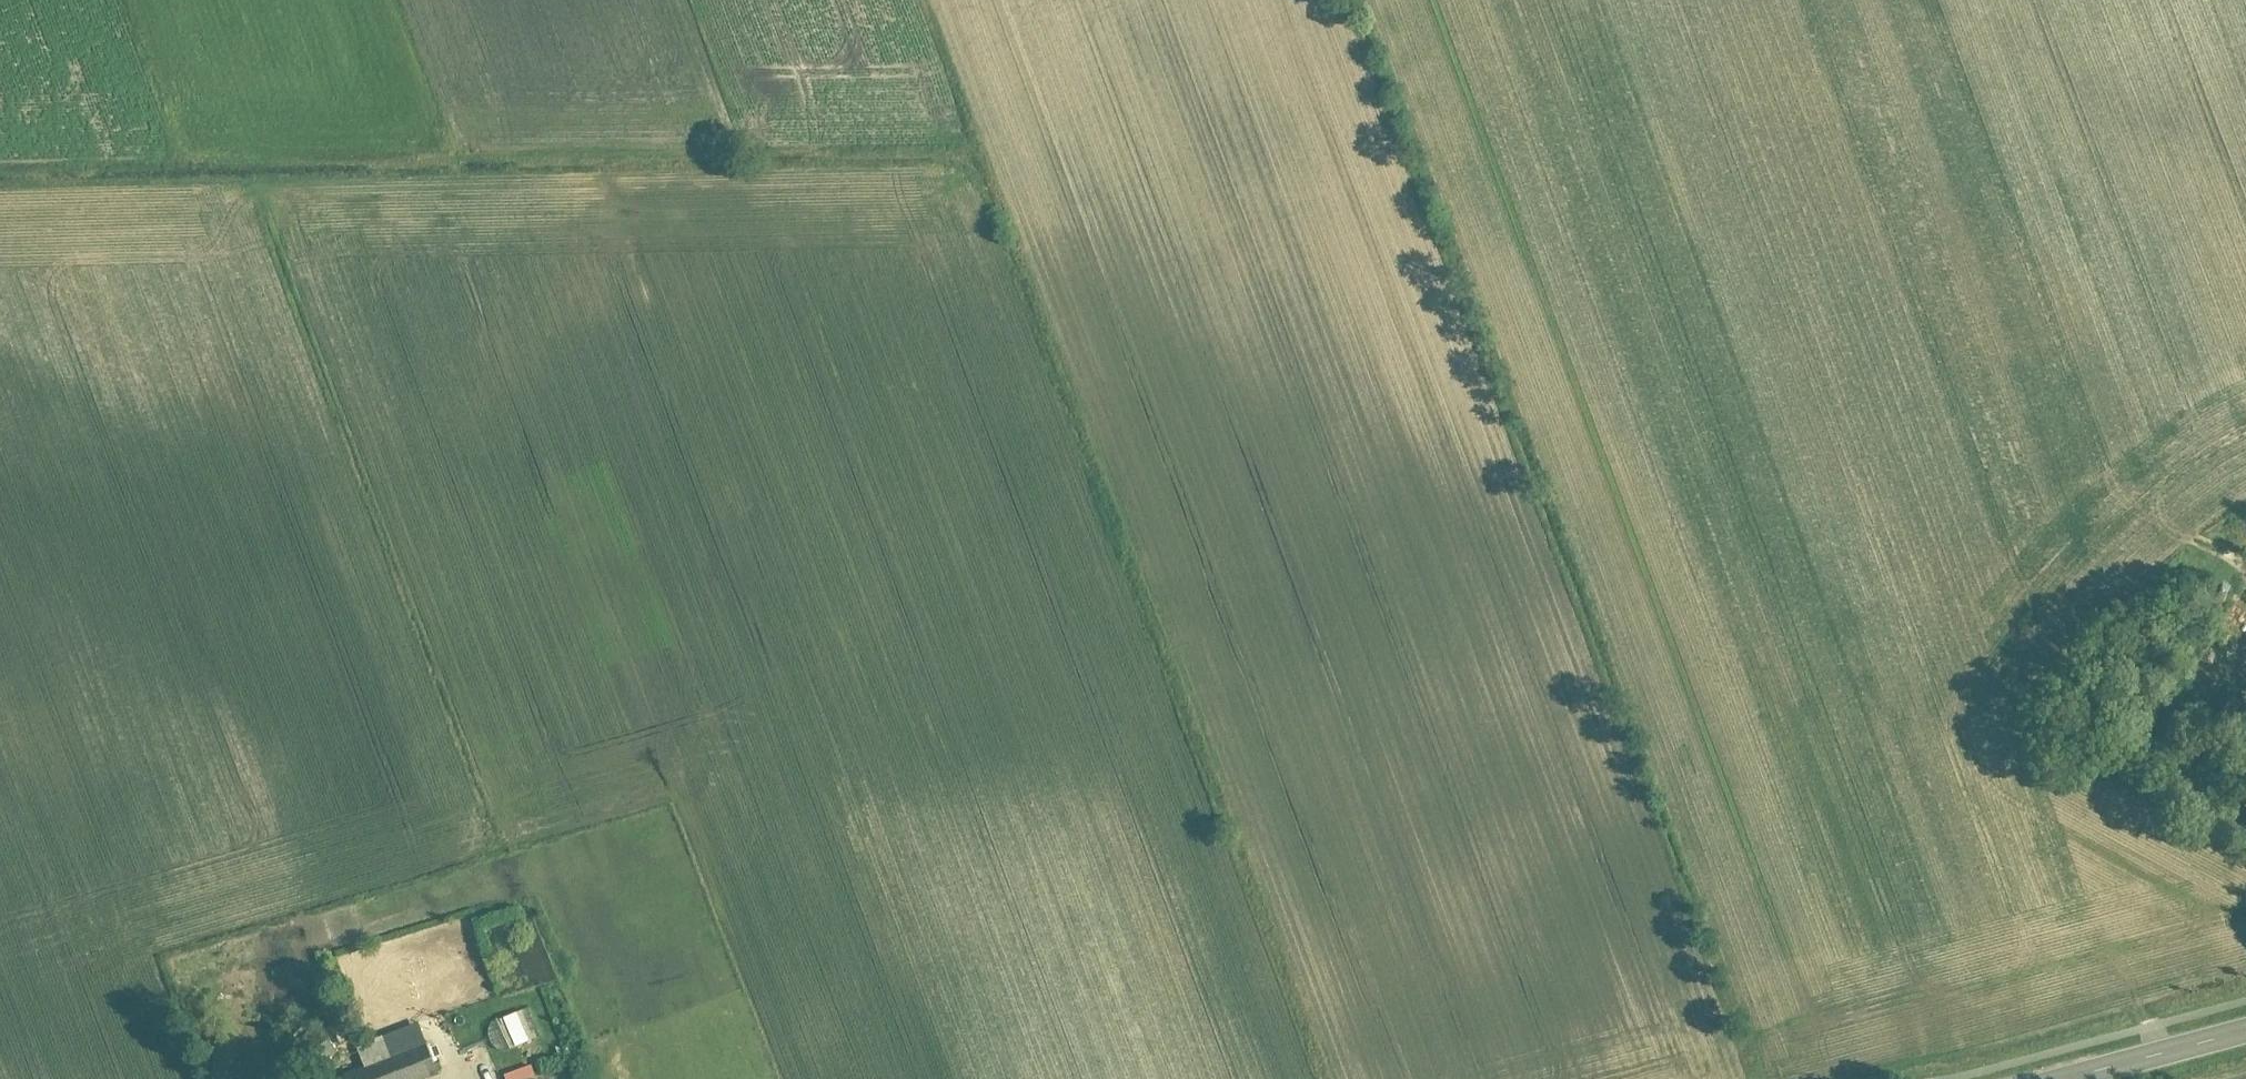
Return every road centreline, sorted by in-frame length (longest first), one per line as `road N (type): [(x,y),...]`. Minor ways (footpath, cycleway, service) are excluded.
road 1 (tertiary): [(2245,1025),(2045,1078)]

